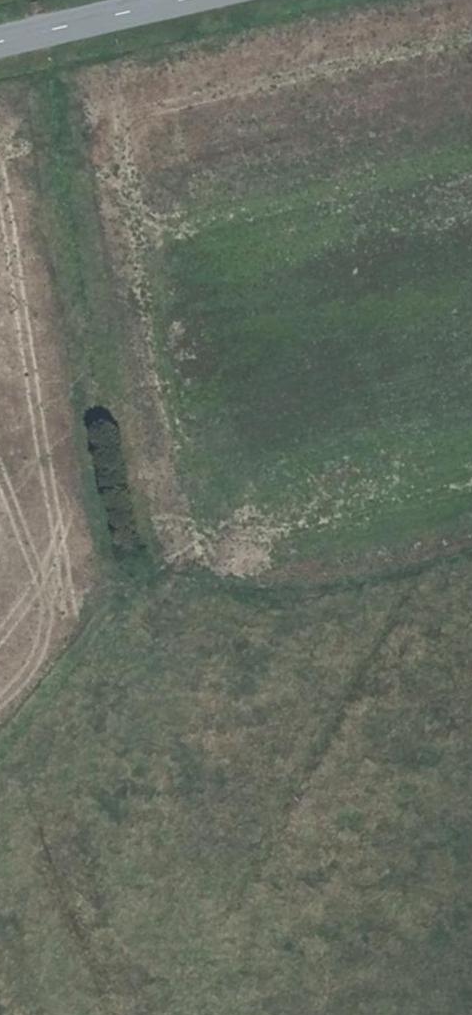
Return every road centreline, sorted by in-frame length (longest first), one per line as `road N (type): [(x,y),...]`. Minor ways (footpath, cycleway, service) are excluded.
road 1 (secondary): [(0,48),(208,0)]

